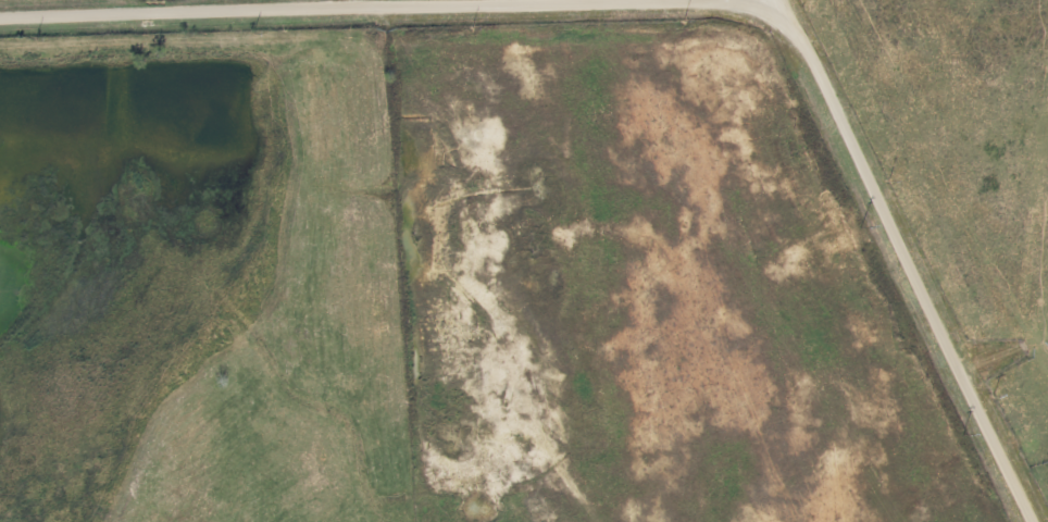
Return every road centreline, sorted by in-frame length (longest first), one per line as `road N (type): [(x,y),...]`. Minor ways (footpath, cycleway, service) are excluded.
road 1 (residential): [(1032,521),(776,0)]
road 2 (residential): [(0,13),(513,0)]

